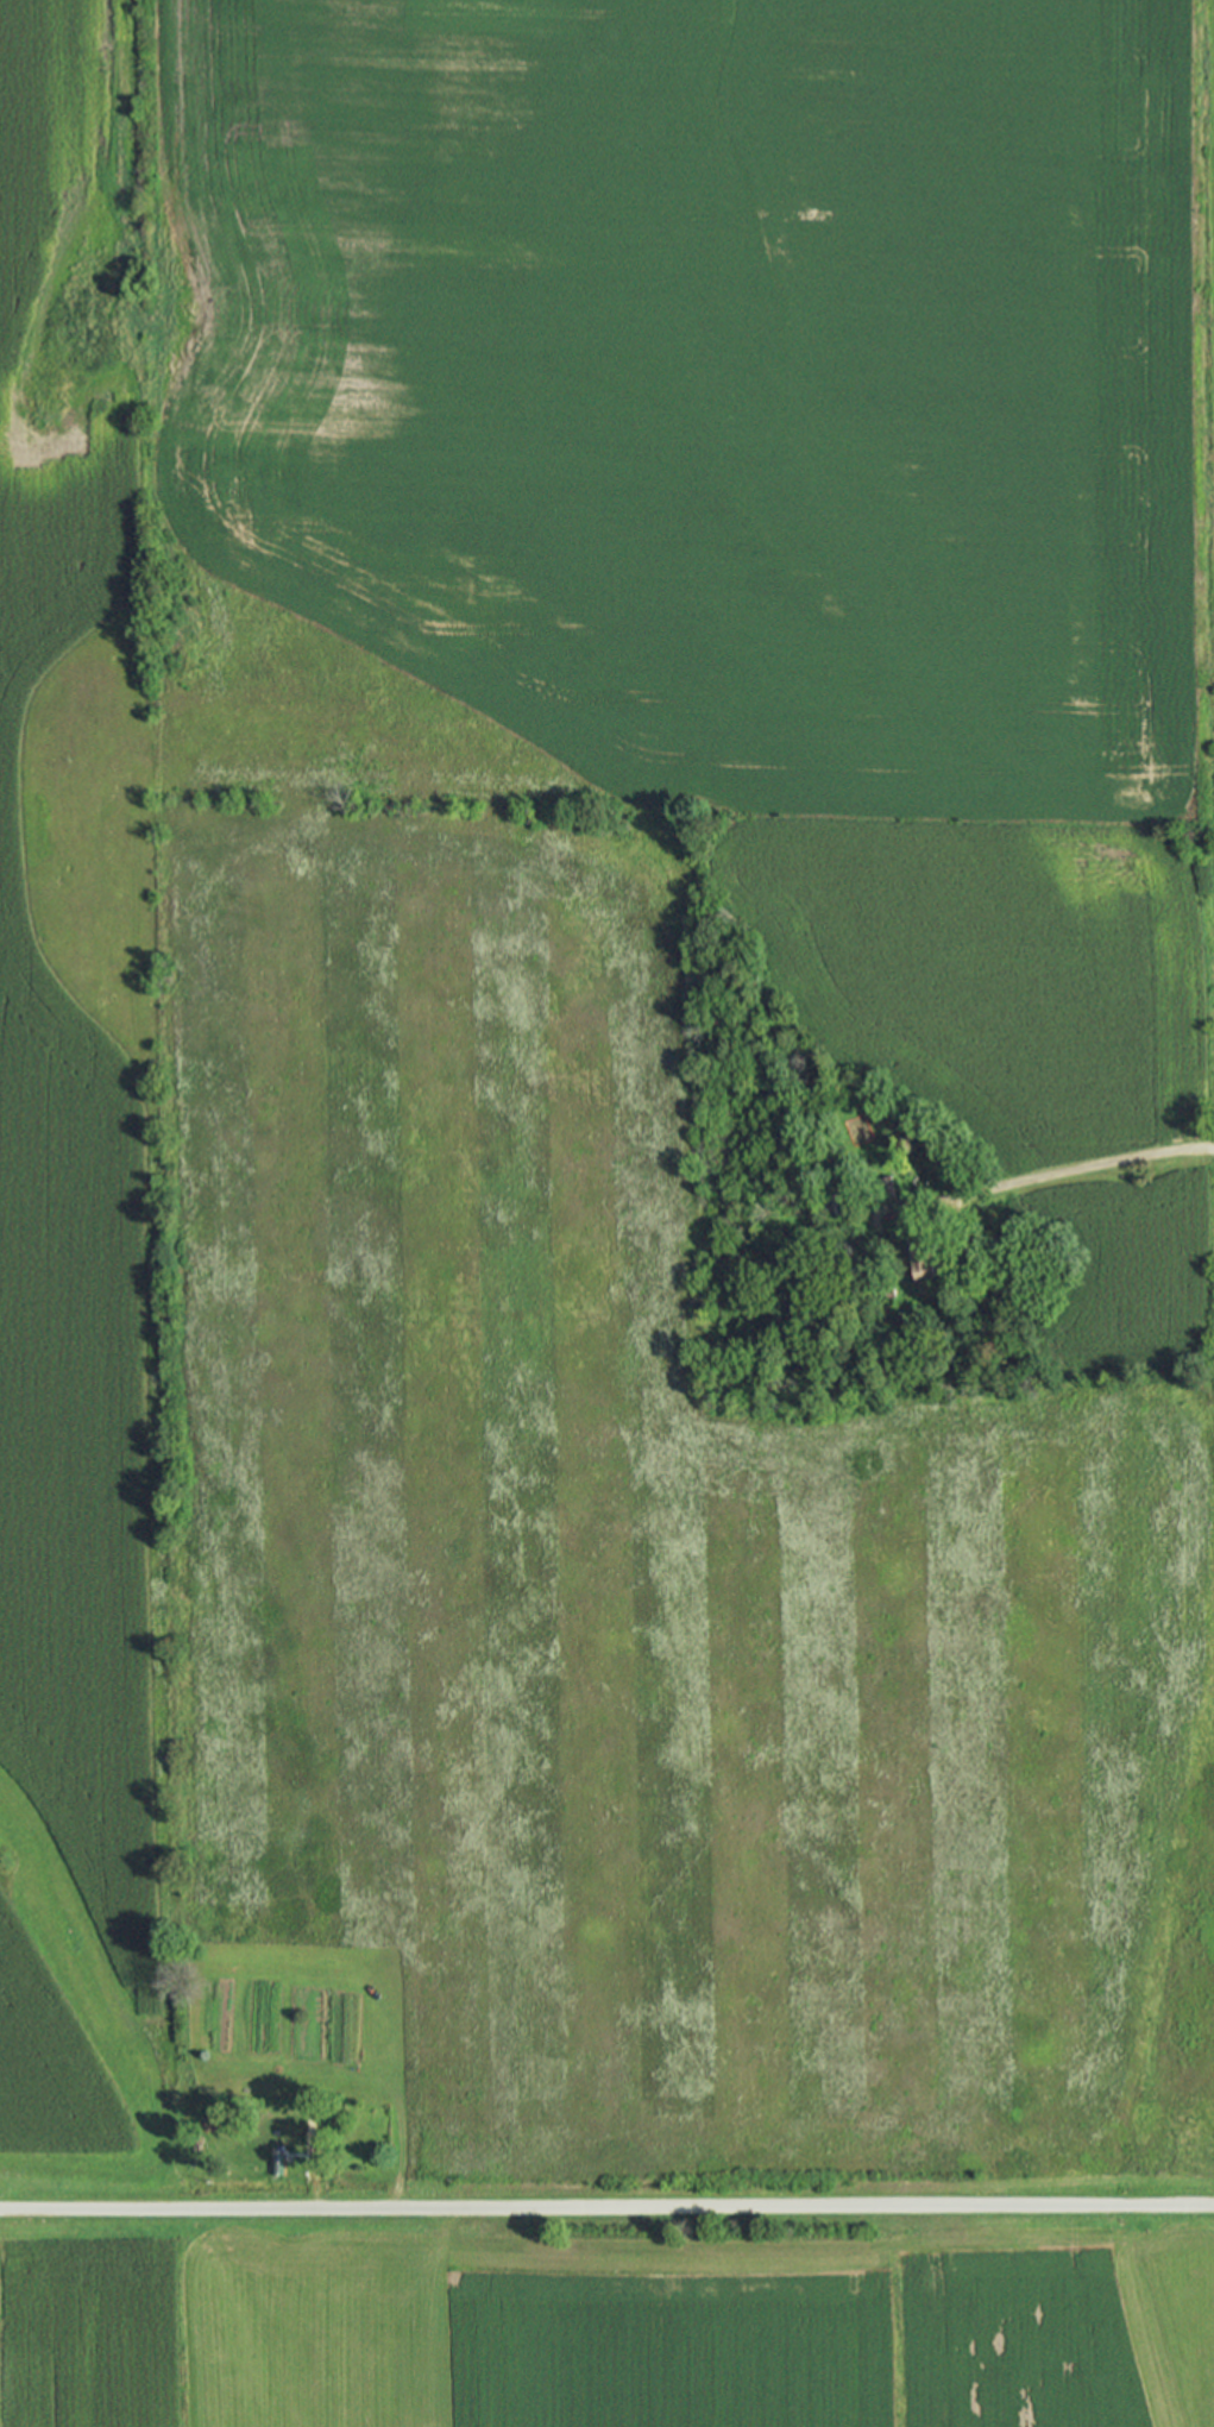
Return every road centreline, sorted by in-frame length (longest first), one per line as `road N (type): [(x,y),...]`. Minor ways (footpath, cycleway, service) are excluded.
road 1 (residential): [(0,2200),(1213,2189)]

